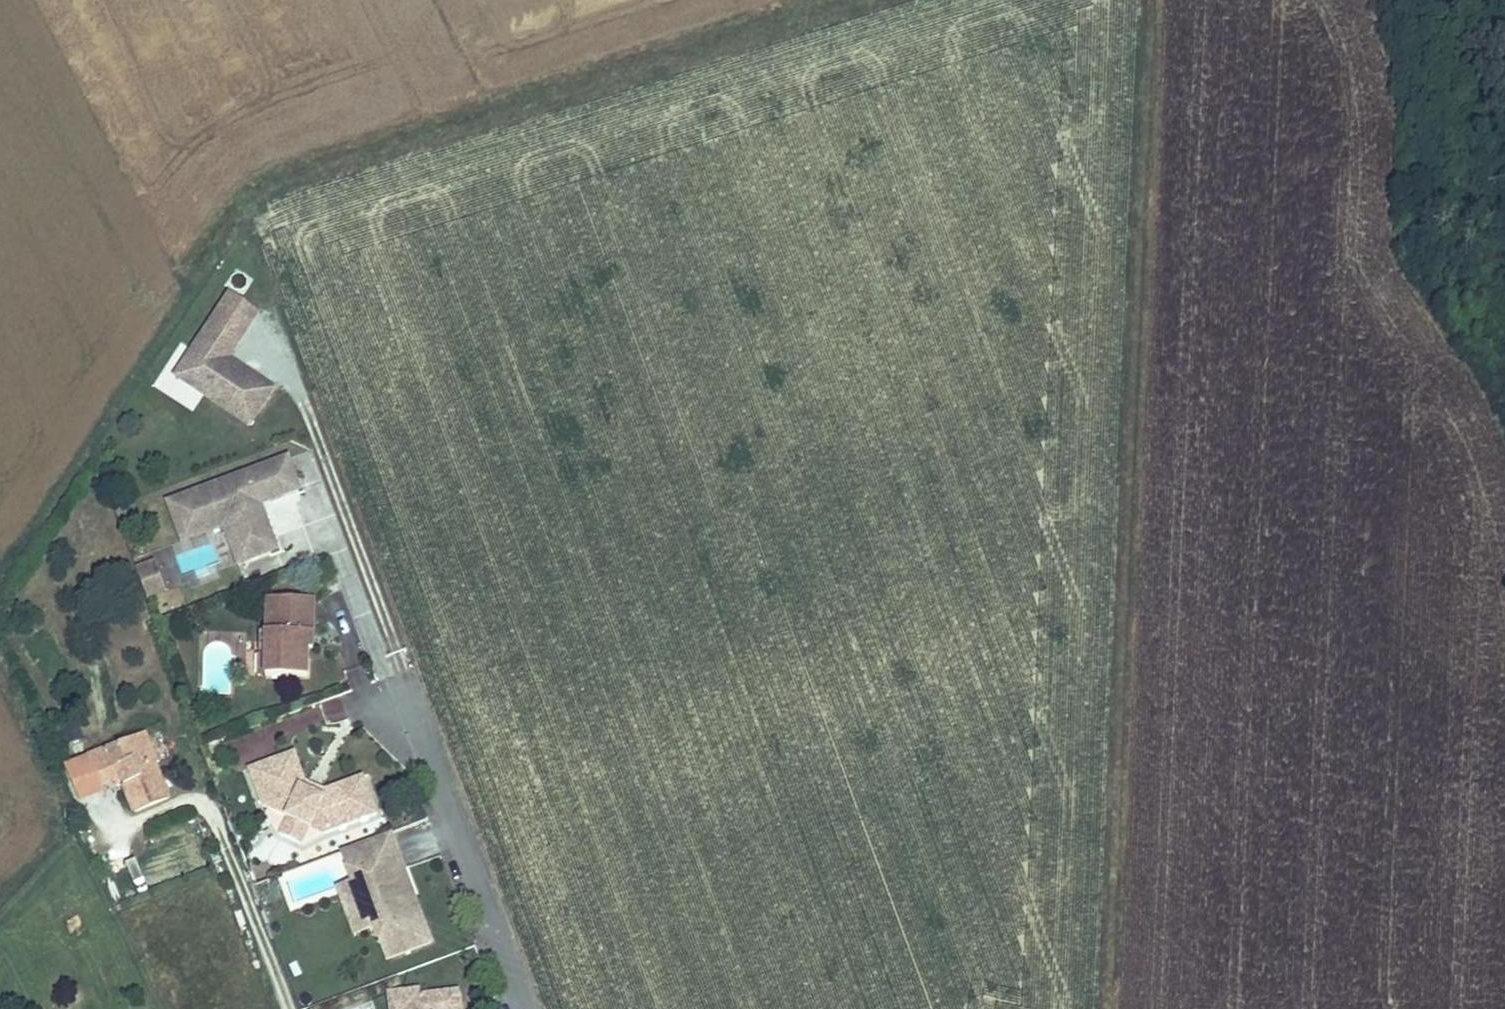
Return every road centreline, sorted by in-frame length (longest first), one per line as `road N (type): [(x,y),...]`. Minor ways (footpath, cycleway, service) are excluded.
road 1 (track): [(1107,1008),(1151,0)]
road 2 (track): [(821,0),(272,176),(234,209),(199,260),(158,288)]
road 3 (residential): [(525,1008),(406,688)]

